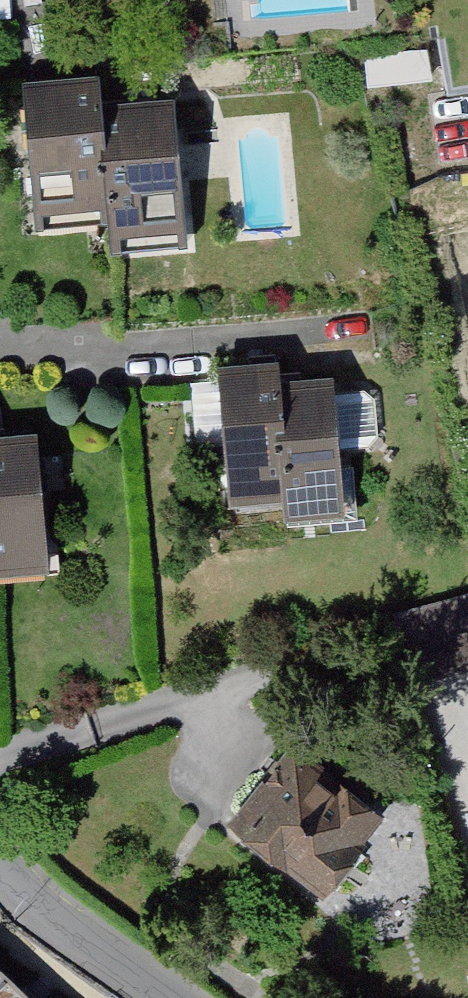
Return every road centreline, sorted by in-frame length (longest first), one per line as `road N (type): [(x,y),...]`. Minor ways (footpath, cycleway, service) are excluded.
road 1 (residential): [(299,336),(0,358)]
road 2 (residential): [(174,997),(96,946),(0,862)]

